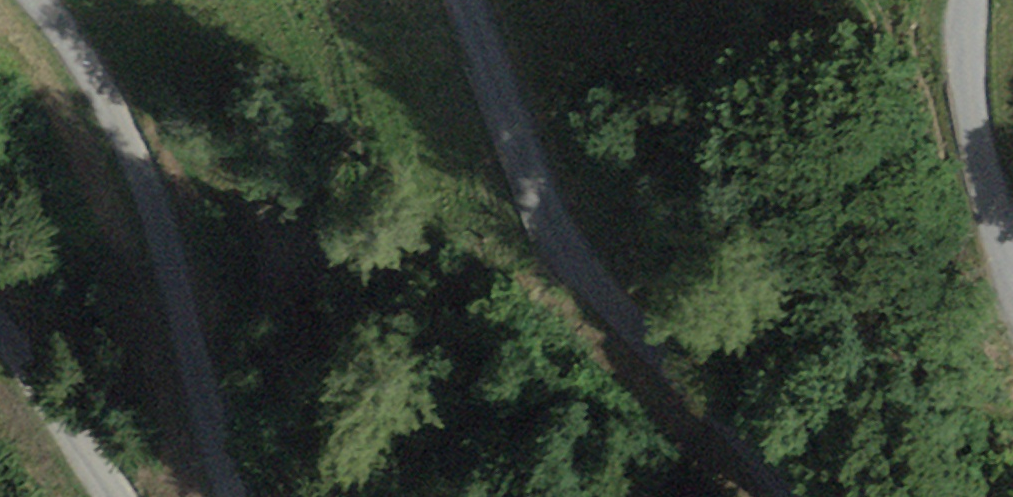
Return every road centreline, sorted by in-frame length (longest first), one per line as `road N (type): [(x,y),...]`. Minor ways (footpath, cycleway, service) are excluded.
road 1 (tertiary): [(459,0),(547,228),(793,496)]
road 2 (tertiary): [(231,496),(152,229),(96,73),(38,0)]
road 3 (tertiary): [(1012,247),(988,183),(969,94),(974,0)]
road 4 (tertiary): [(0,321),(120,496)]

